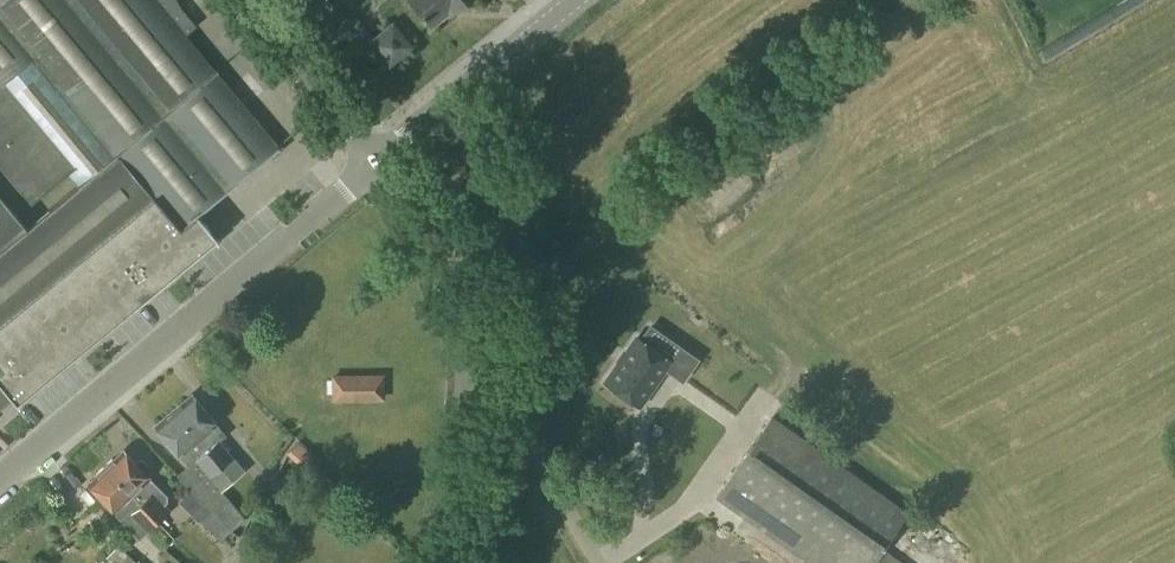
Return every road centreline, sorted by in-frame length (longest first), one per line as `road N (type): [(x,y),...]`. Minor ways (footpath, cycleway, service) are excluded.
road 1 (unclassified): [(0,479),(378,163)]
road 2 (tertiary): [(576,0),(378,163)]
road 3 (unclassified): [(466,387),(455,324),(378,163)]
road 4 (unclassified): [(597,562),(502,402),(466,387)]
road 5 (tertiary): [(378,163),(260,0)]
road 6 (unclassified): [(427,562),(466,387)]

